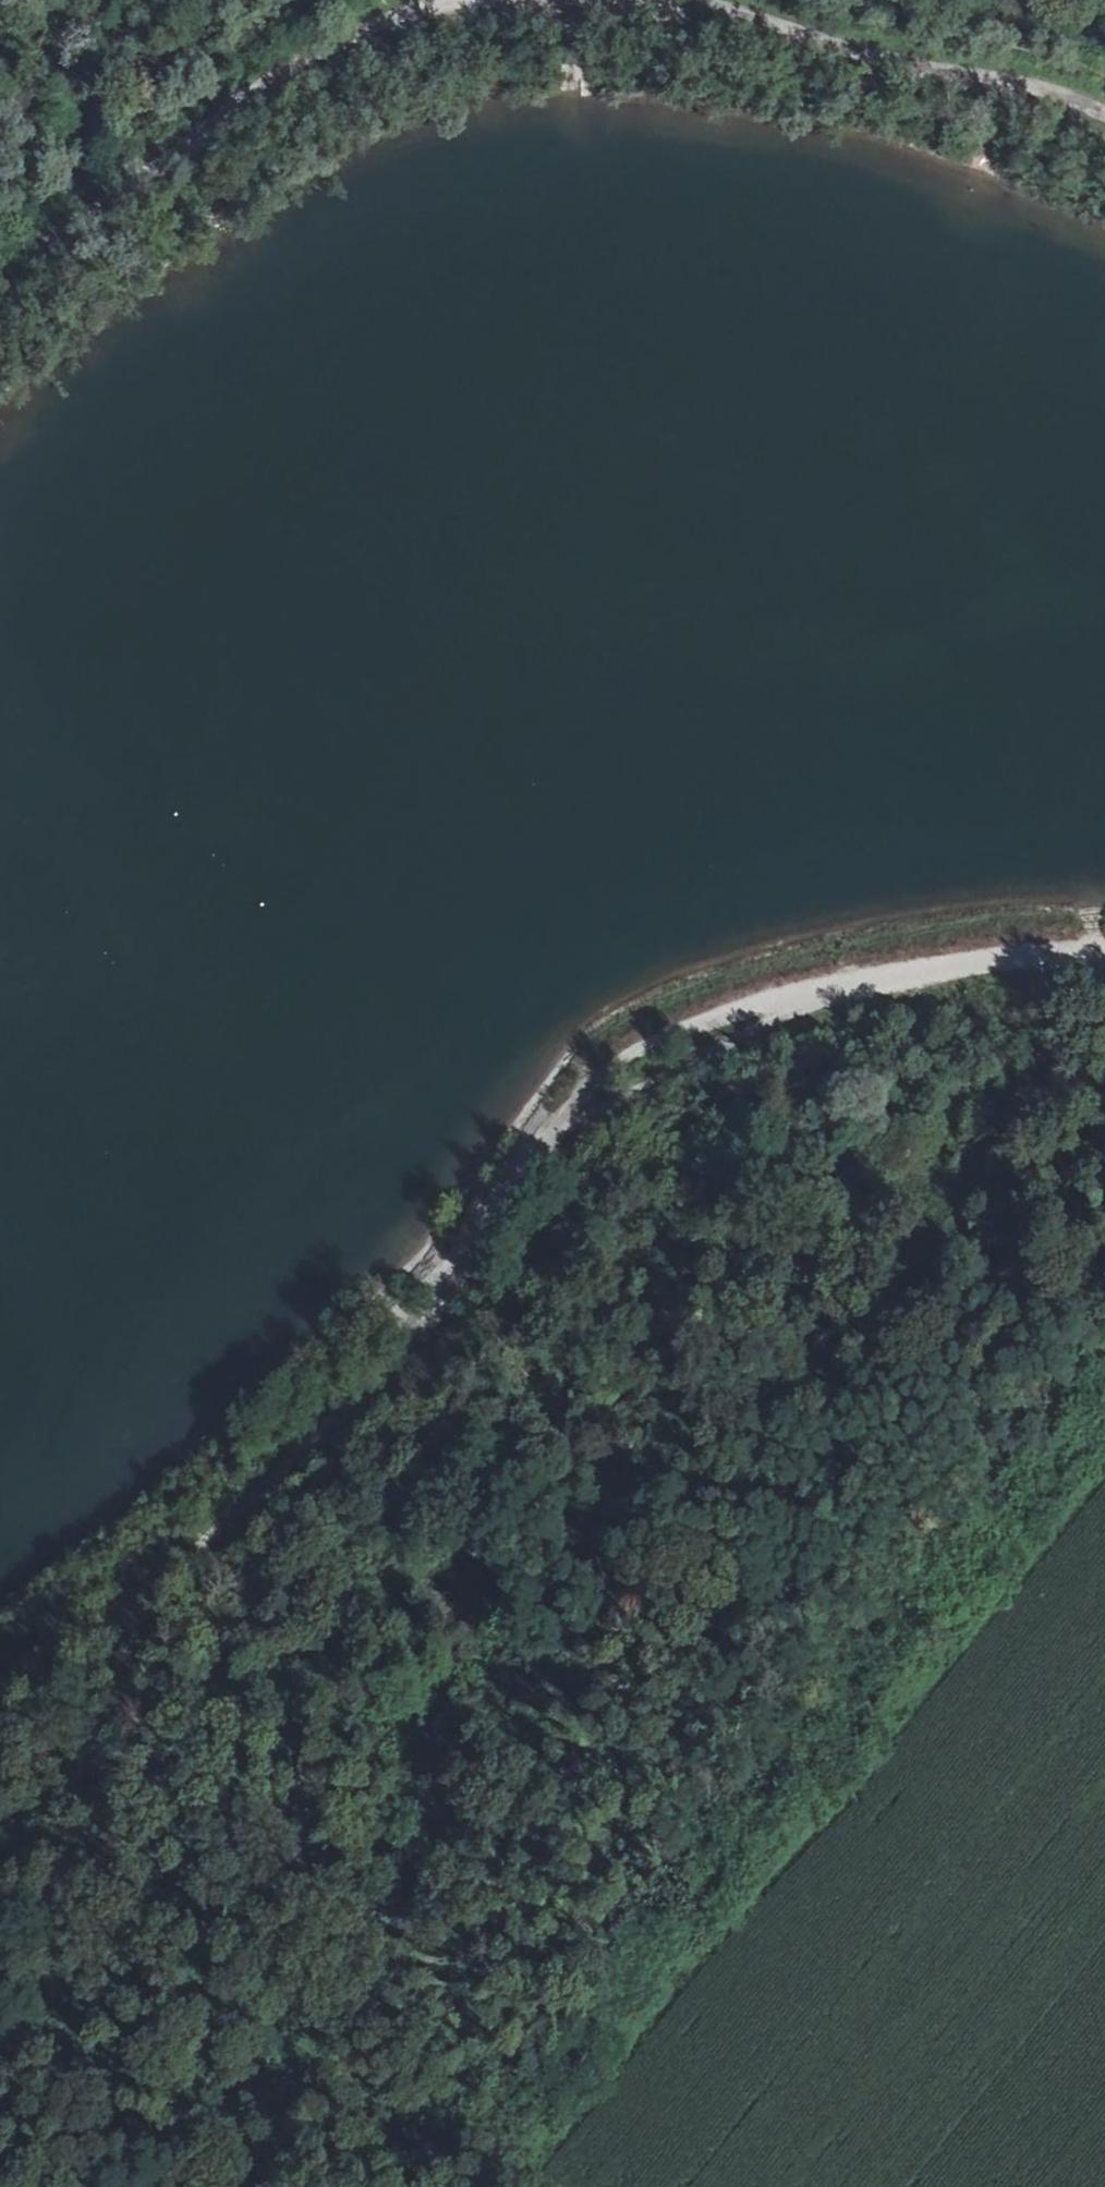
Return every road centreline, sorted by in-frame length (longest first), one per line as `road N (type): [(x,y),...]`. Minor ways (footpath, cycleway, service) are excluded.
road 1 (track): [(0,1676),(181,1547),(340,1403),(490,1237),(564,1126),(634,1063),(707,1027),(858,982),(1104,948)]
road 2 (track): [(662,0),(488,1),(378,22),(322,46),(71,220),(0,282)]
road 3 (track): [(1104,112),(1024,83),(664,0)]

